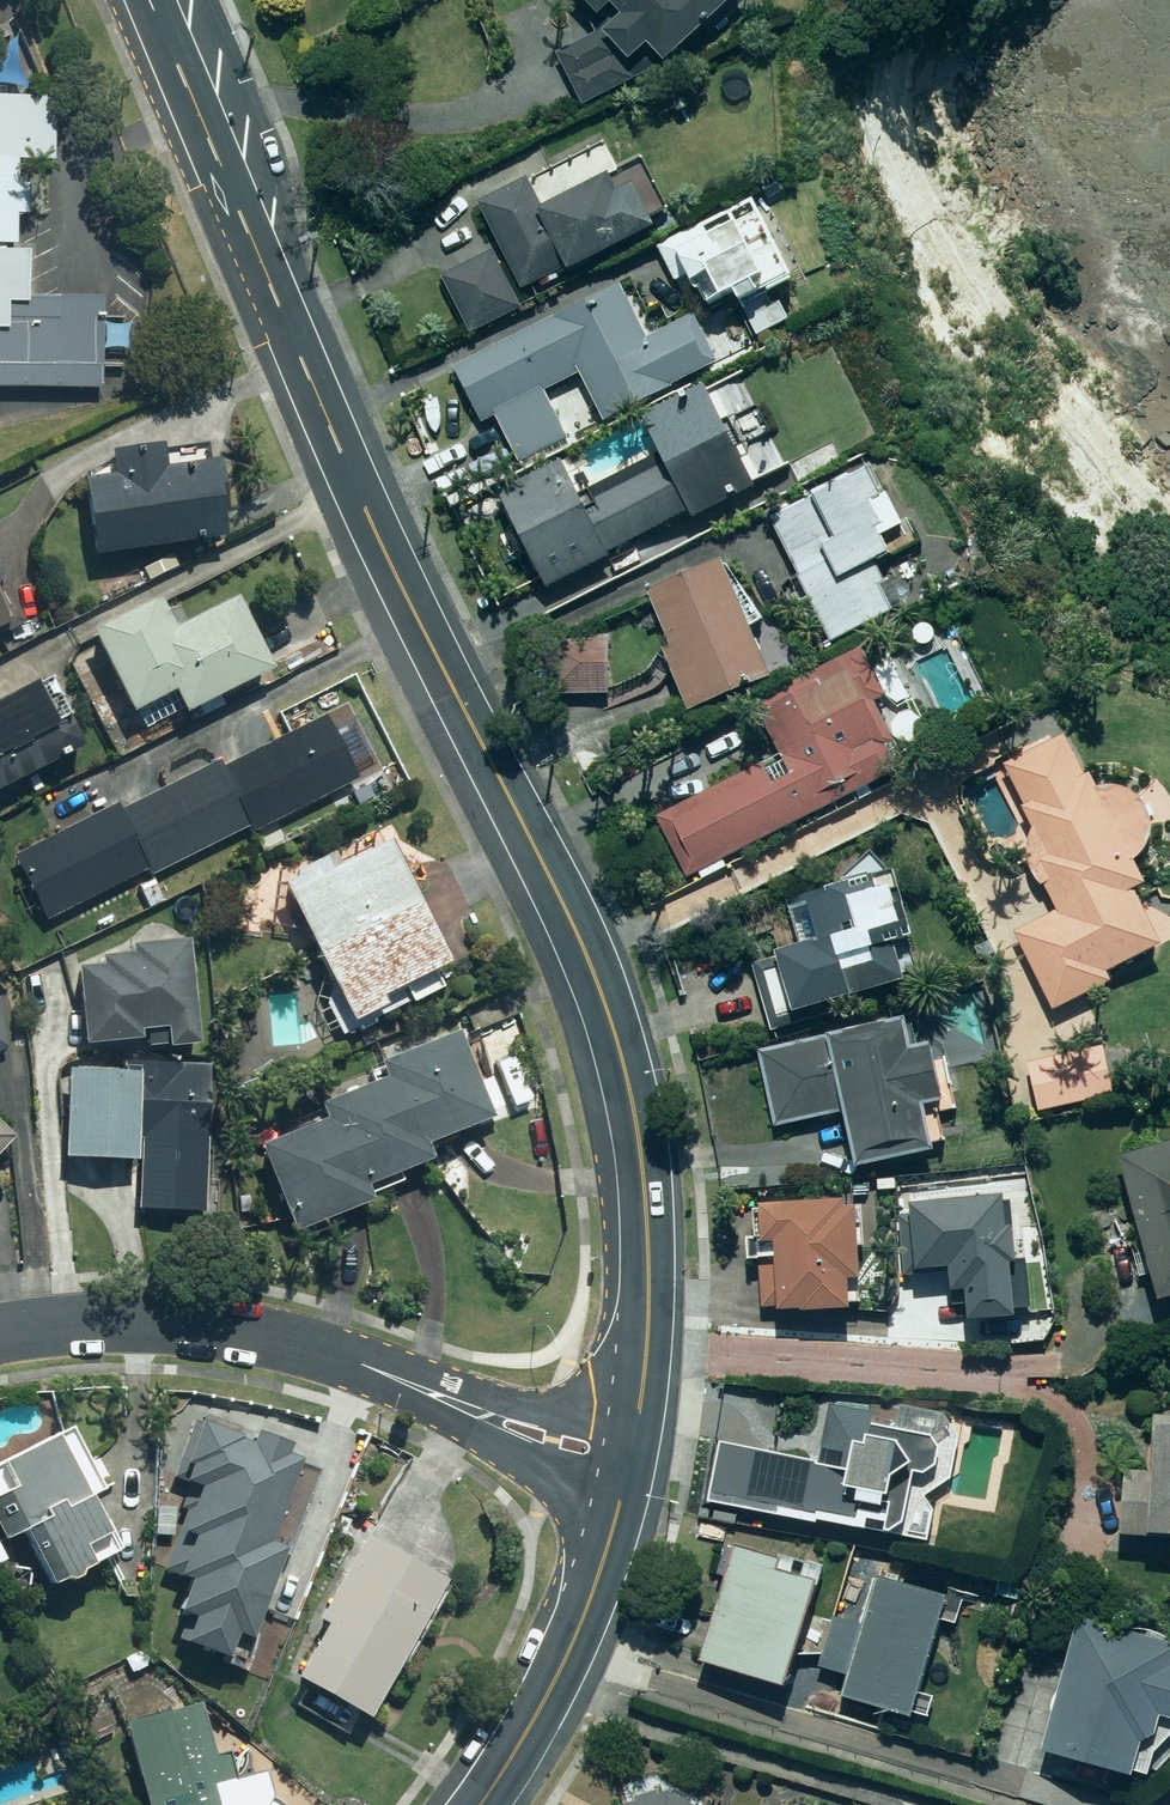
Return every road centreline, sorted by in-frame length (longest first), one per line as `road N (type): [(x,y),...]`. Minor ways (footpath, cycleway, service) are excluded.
road 1 (secondary): [(151,0),(400,585),(580,939),(608,1011),(641,1172),(647,1267),(630,1435)]
road 2 (residential): [(619,1502),(368,1386),(285,1337)]
road 3 (residential): [(285,1337),(378,1356),(630,1435)]
road 4 (secondary): [(619,1502),(563,1667),(478,1804)]
road 5 (residential): [(285,1337),(52,1333),(0,1342)]

